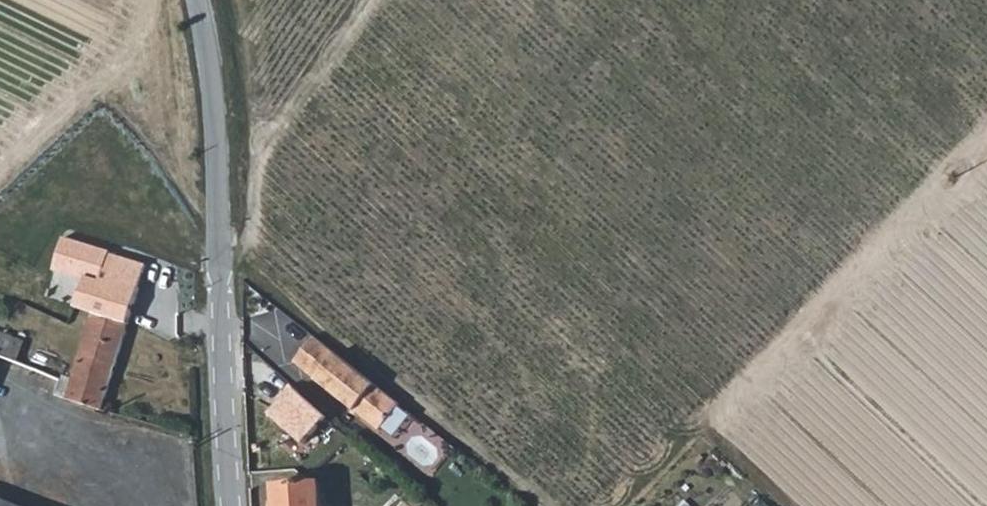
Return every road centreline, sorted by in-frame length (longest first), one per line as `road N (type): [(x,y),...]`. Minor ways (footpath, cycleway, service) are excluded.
road 1 (residential): [(230,505),(220,166),(198,0)]
road 2 (track): [(367,0),(260,147),(257,247)]

